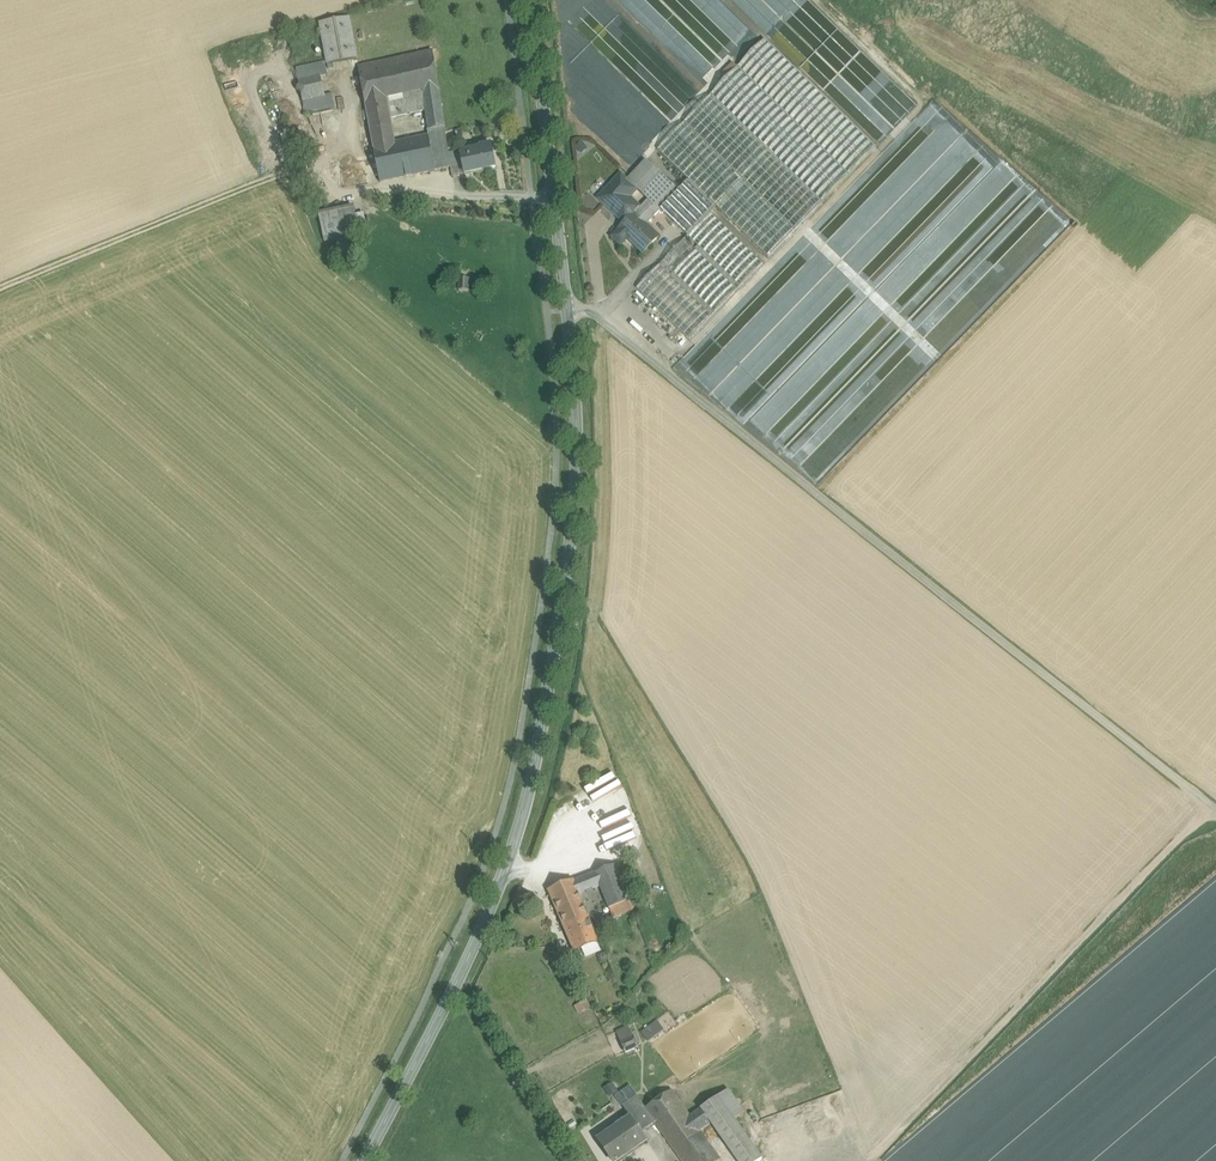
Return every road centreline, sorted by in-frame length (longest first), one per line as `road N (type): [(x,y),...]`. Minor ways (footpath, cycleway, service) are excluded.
road 1 (tertiary): [(355,1160),(481,907),(517,795),(560,559),(568,459),(561,290)]
road 2 (residential): [(561,290),(1215,811)]
road 3 (track): [(1210,807),(870,1160)]
road 4 (track): [(298,170),(0,288)]
road 5 (tertiary): [(561,290),(522,0)]

